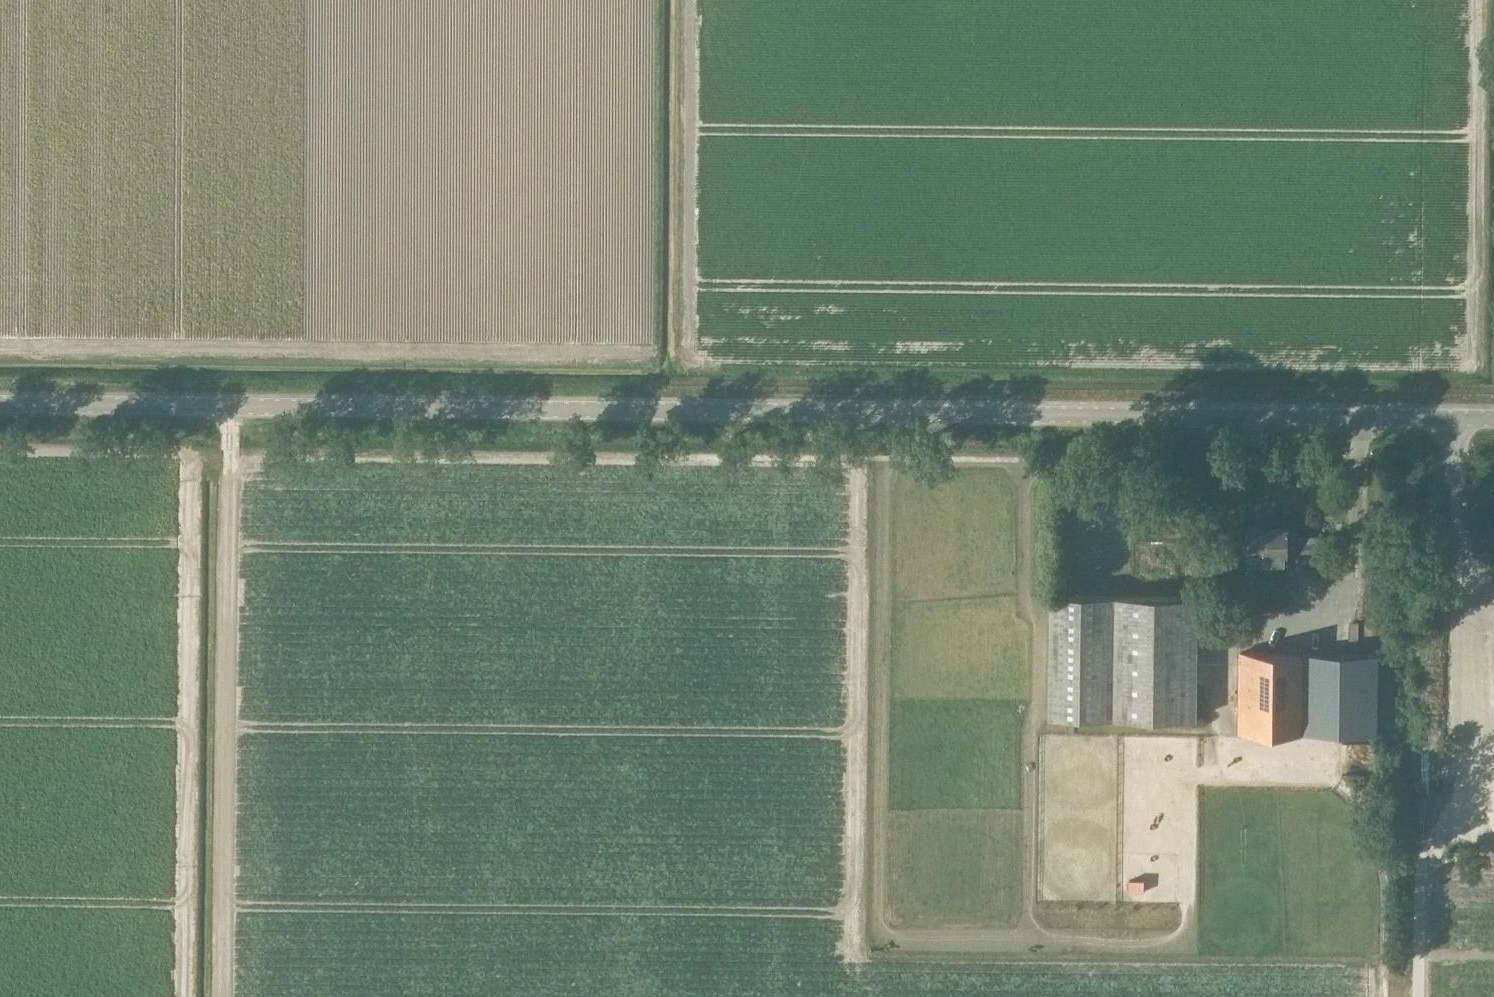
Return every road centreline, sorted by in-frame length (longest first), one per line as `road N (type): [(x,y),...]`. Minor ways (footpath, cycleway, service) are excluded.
road 1 (unclassified): [(1493,418),(0,403)]

